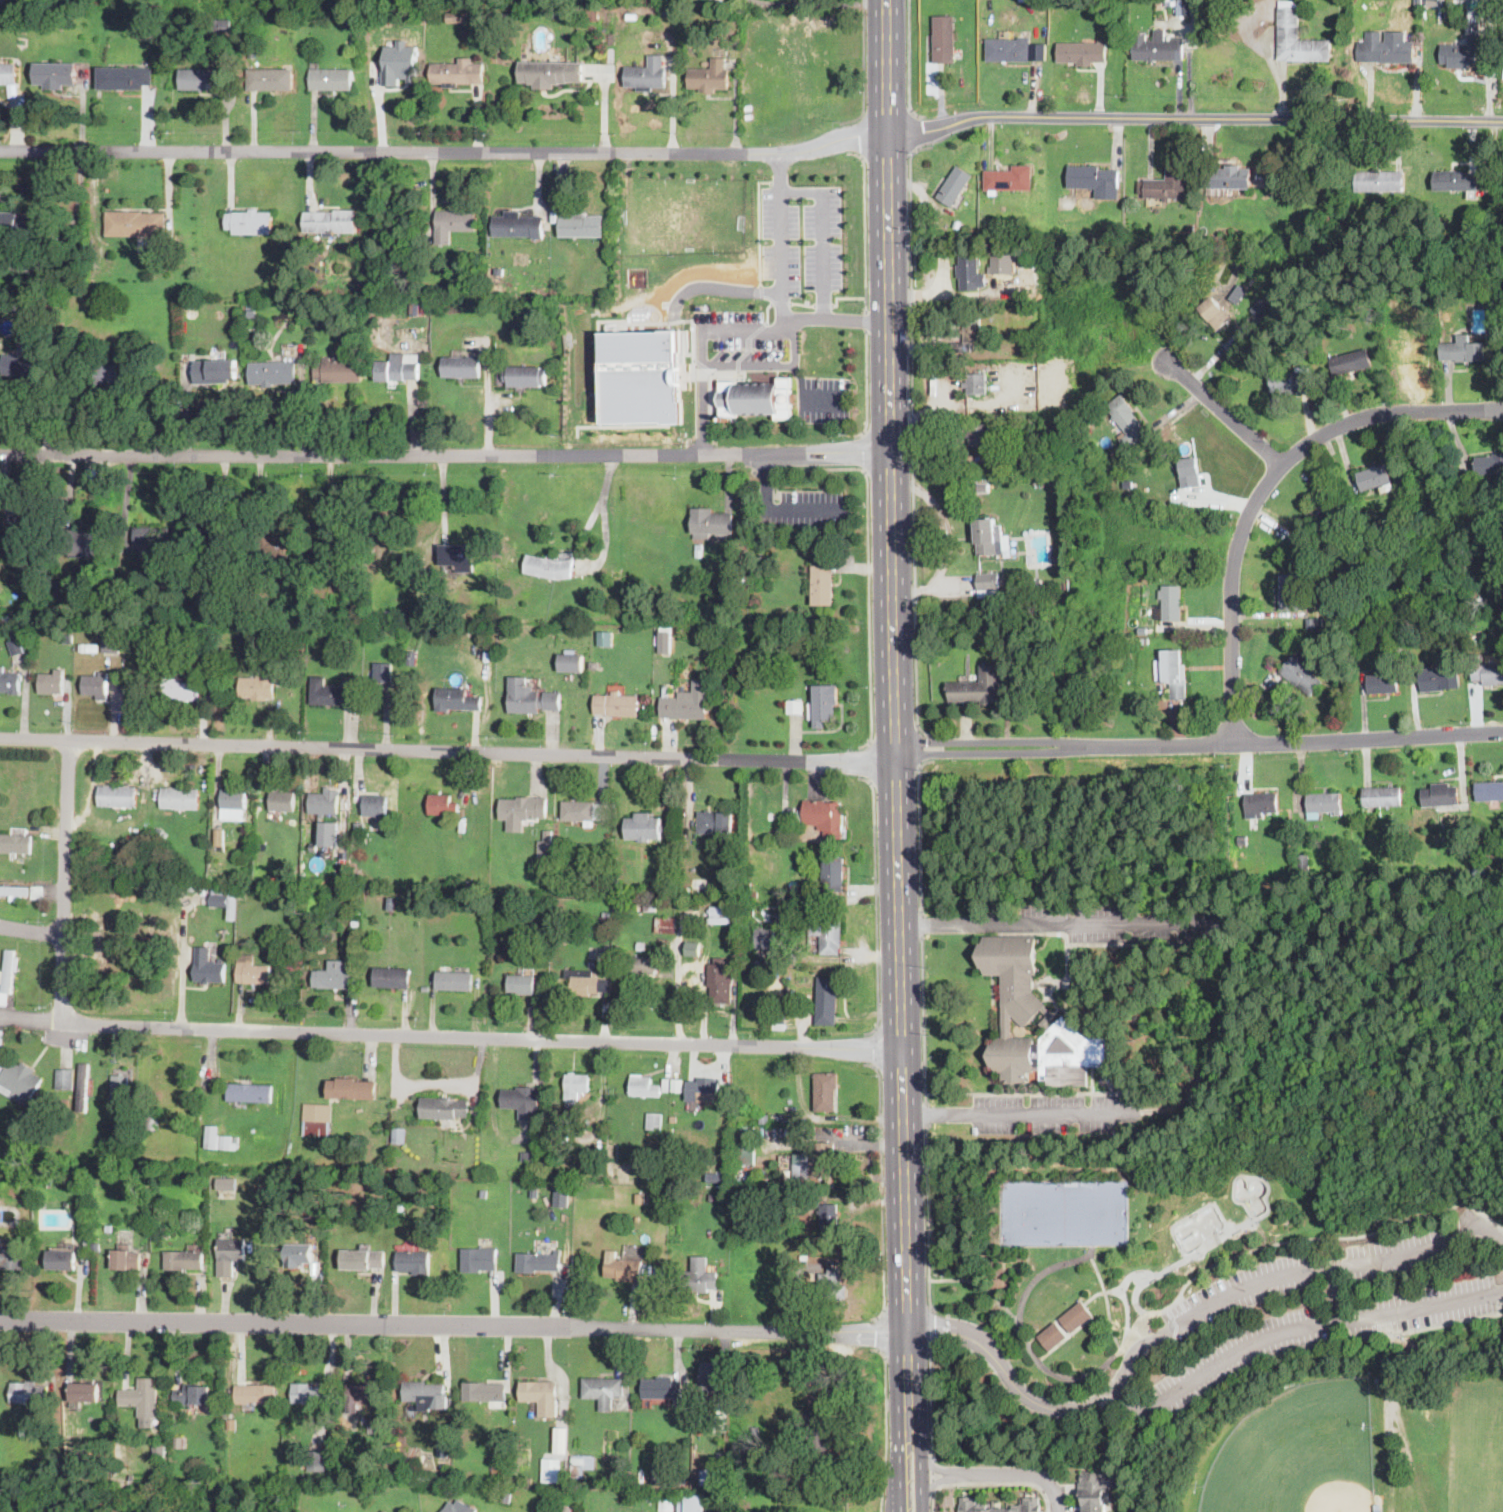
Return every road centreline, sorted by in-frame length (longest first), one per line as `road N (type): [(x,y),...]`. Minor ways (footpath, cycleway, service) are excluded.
road 1 (primary): [(877,0),(900,1511)]
road 2 (primary): [(917,1327),(898,0)]
road 3 (residential): [(0,1323),(810,1333),(917,1327)]
road 4 (residential): [(0,1015),(912,1049)]
road 5 (residential): [(901,451),(0,453)]
road 6 (residential): [(0,738),(885,758)]
road 7 (residential): [(878,135),(779,154),(0,151)]
road 8 (residential): [(878,135),(978,117),(1502,121)]
road 9 (residential): [(1233,745),(1235,564),(1249,516),(1281,464),(1368,417),(1480,411)]
road 10 (residential): [(1091,746),(1502,733)]
road 11 (residential): [(61,1023),(69,739)]
road 12 (residential): [(917,1327),(974,1333),(1023,1393),(1055,1410),(1107,1397),(1134,1350)]
road 13 (residential): [(1091,746),(924,742),(885,758)]
road 14 (residential): [(885,758),(1091,746)]
road 15 (residential): [(921,1475),(1034,1474),(1054,1488),(1058,1511)]
road 16 (residential): [(1281,464),(1163,359)]
road 17 (primary): [(921,1475),(917,1327)]

